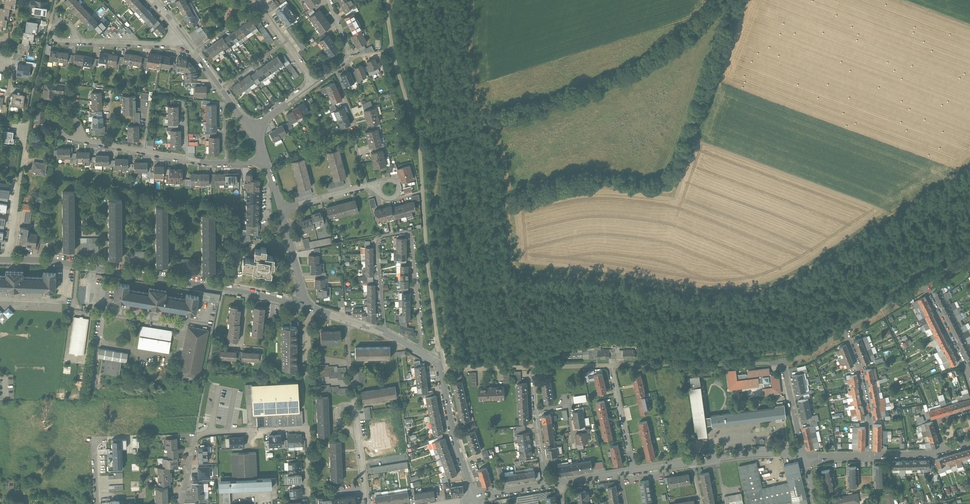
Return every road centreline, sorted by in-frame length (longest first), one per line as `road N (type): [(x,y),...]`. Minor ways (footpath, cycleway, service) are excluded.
road 1 (track): [(514,264),(721,287),(761,282),(800,271),(969,168)]
road 2 (track): [(746,0),(670,195),(599,189),(507,205)]
road 3 (track): [(437,362),(420,155),(392,49),(389,0)]
road 4 (residential): [(303,305),(9,260)]
road 5 (residential): [(423,353),(411,236),(404,231),(377,242),(383,331)]
road 6 (track): [(510,188),(477,83),(477,0)]
road 7 (residential): [(265,162),(206,163),(82,138)]
road 8 (residential): [(9,260),(27,126),(16,125)]
road 9 (residential): [(474,498),(441,370)]
road 10 (residential): [(869,456),(860,369),(844,332)]
road 11 (residential): [(181,503),(196,438),(249,431)]

